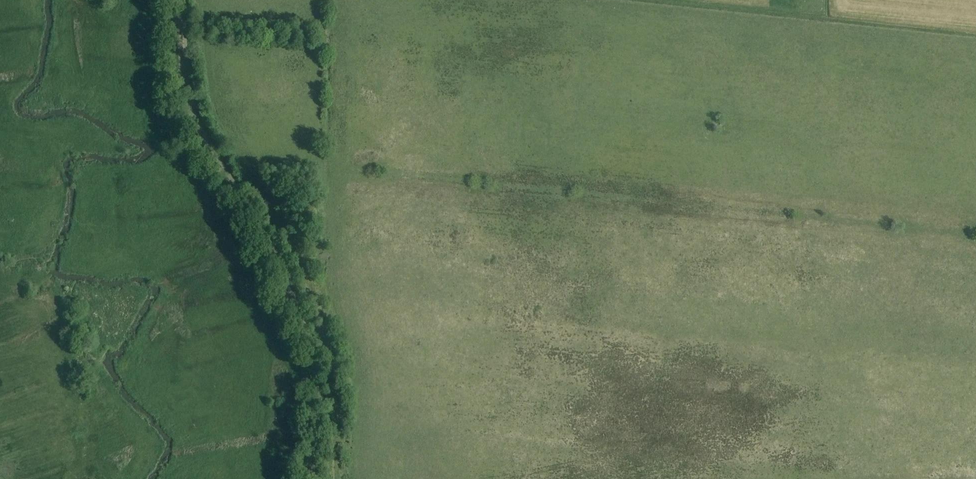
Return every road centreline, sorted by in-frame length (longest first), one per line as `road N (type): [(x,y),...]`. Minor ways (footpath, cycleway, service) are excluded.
road 1 (track): [(317,478),(317,361),(268,239),(200,127),(190,97),(182,0)]

